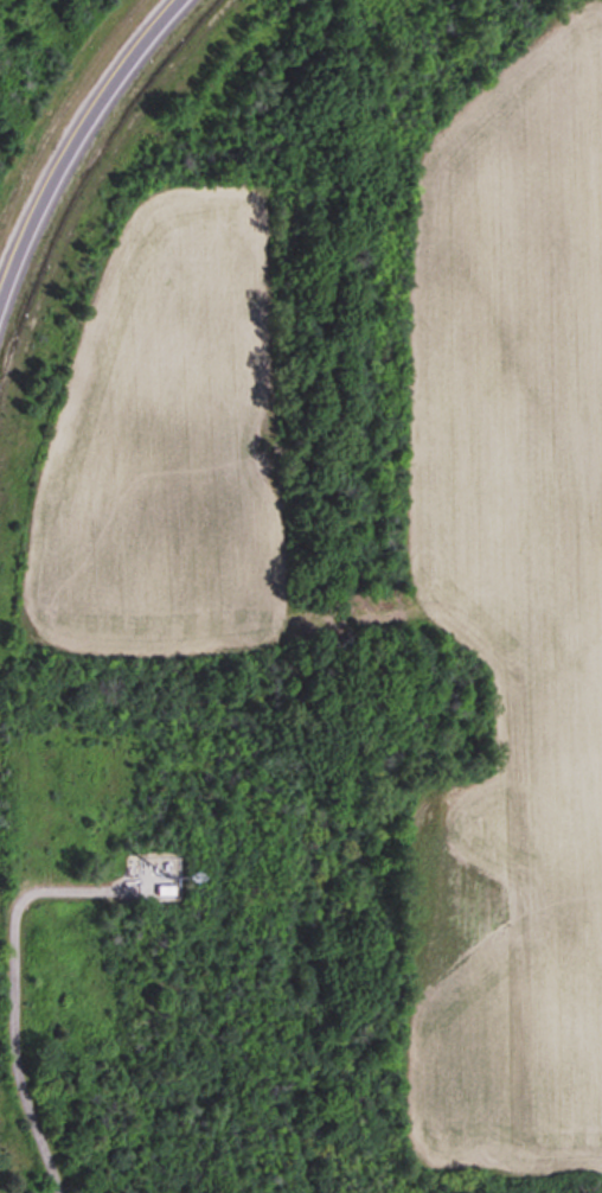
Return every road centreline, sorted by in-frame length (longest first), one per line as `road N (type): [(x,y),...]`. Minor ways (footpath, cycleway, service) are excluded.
road 1 (motorway): [(0,293),(77,133),(177,0)]

